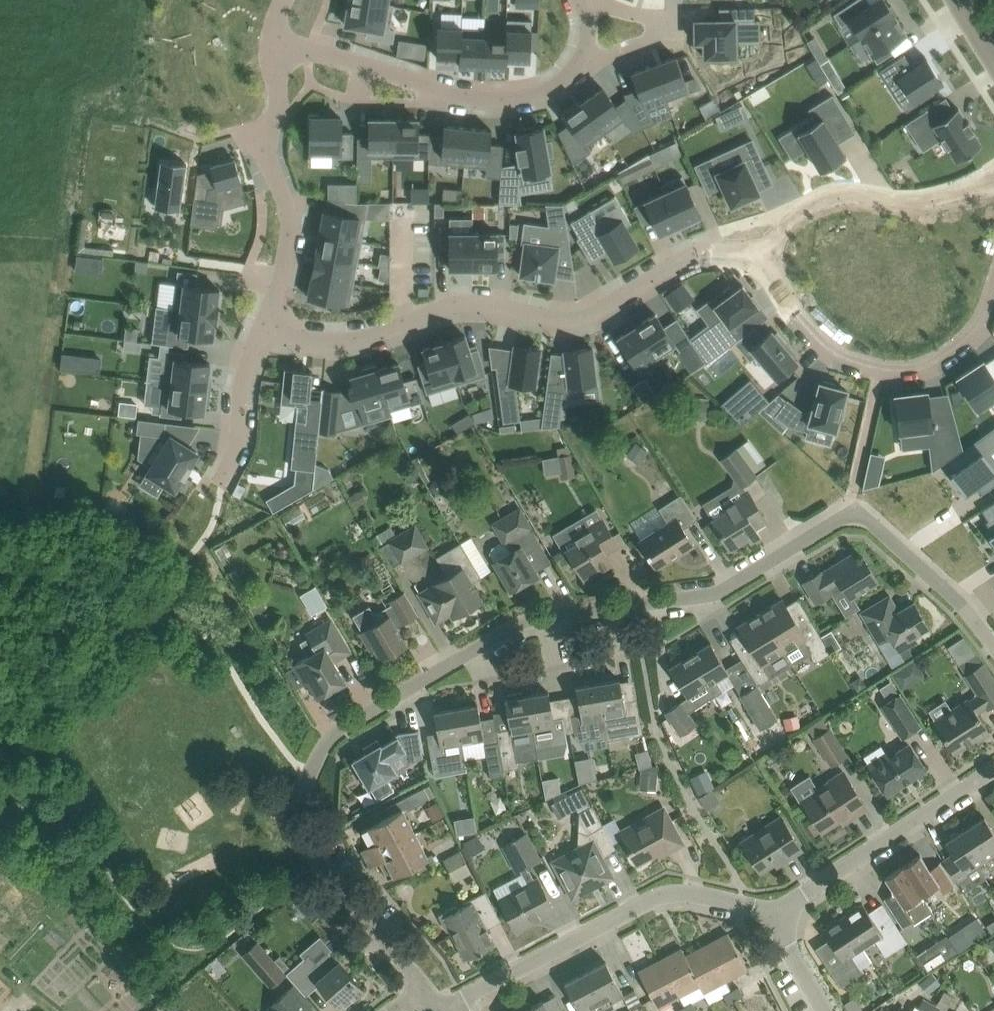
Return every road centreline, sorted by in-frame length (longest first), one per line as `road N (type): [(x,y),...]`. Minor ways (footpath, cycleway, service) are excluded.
road 1 (residential): [(993,647),(961,604),(853,510),(716,595),(526,621),(344,724),(323,745),(301,793),(298,823),(304,842),(408,965),(420,999)]
road 2 (residential): [(763,252),(708,256),(655,275),(587,317),(561,321),(461,299),(343,339),(268,328)]
road 3 (residential): [(448,1010),(667,894),(782,913)]
road 4 (residential): [(763,252),(817,340),(840,359),(880,368),(911,368),(951,350),(980,325),(993,289)]
road 5 (residential): [(573,69),(558,86),(520,99),(475,101),(320,52),(274,51)]
road 6 (residential): [(268,328),(289,213),(266,145),(276,115),(274,51)]
road 7 (residential): [(782,913),(993,772)]
road 8 (residential): [(993,185),(919,204),(816,204),(763,252)]
road 9 (residential): [(573,69),(671,28),(582,0)]
road 10 (residential): [(220,482),(238,446),(239,395),(268,328)]

